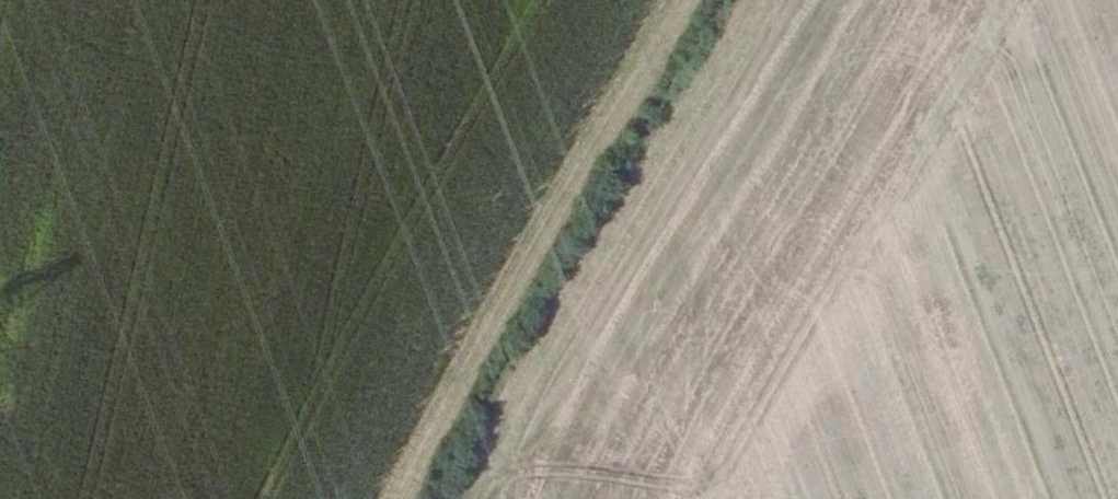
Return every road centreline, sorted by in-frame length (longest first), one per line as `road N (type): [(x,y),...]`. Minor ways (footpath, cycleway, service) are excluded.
road 1 (track): [(758,0),(599,252),(471,498)]
road 2 (track): [(396,498),(583,143),(671,0)]

